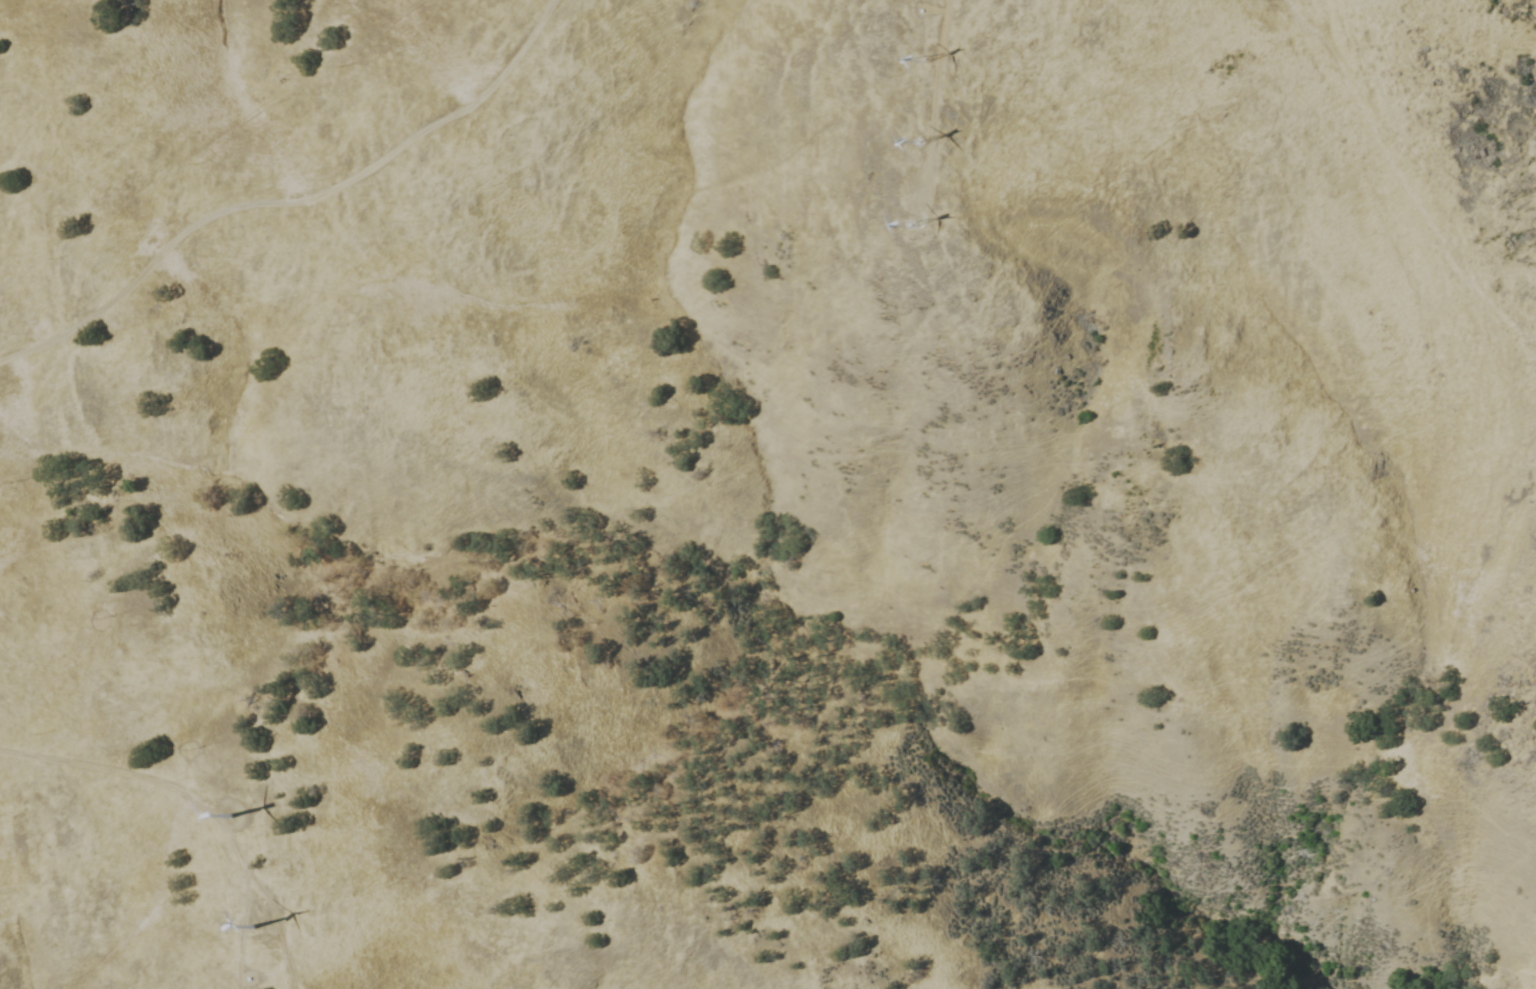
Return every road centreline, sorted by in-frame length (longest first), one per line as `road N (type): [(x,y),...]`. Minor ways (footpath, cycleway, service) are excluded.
road 1 (track): [(0,752),(175,787),(214,813),(244,866)]
road 2 (track): [(244,866),(267,899),(294,988)]
road 3 (track): [(239,988),(244,866)]

